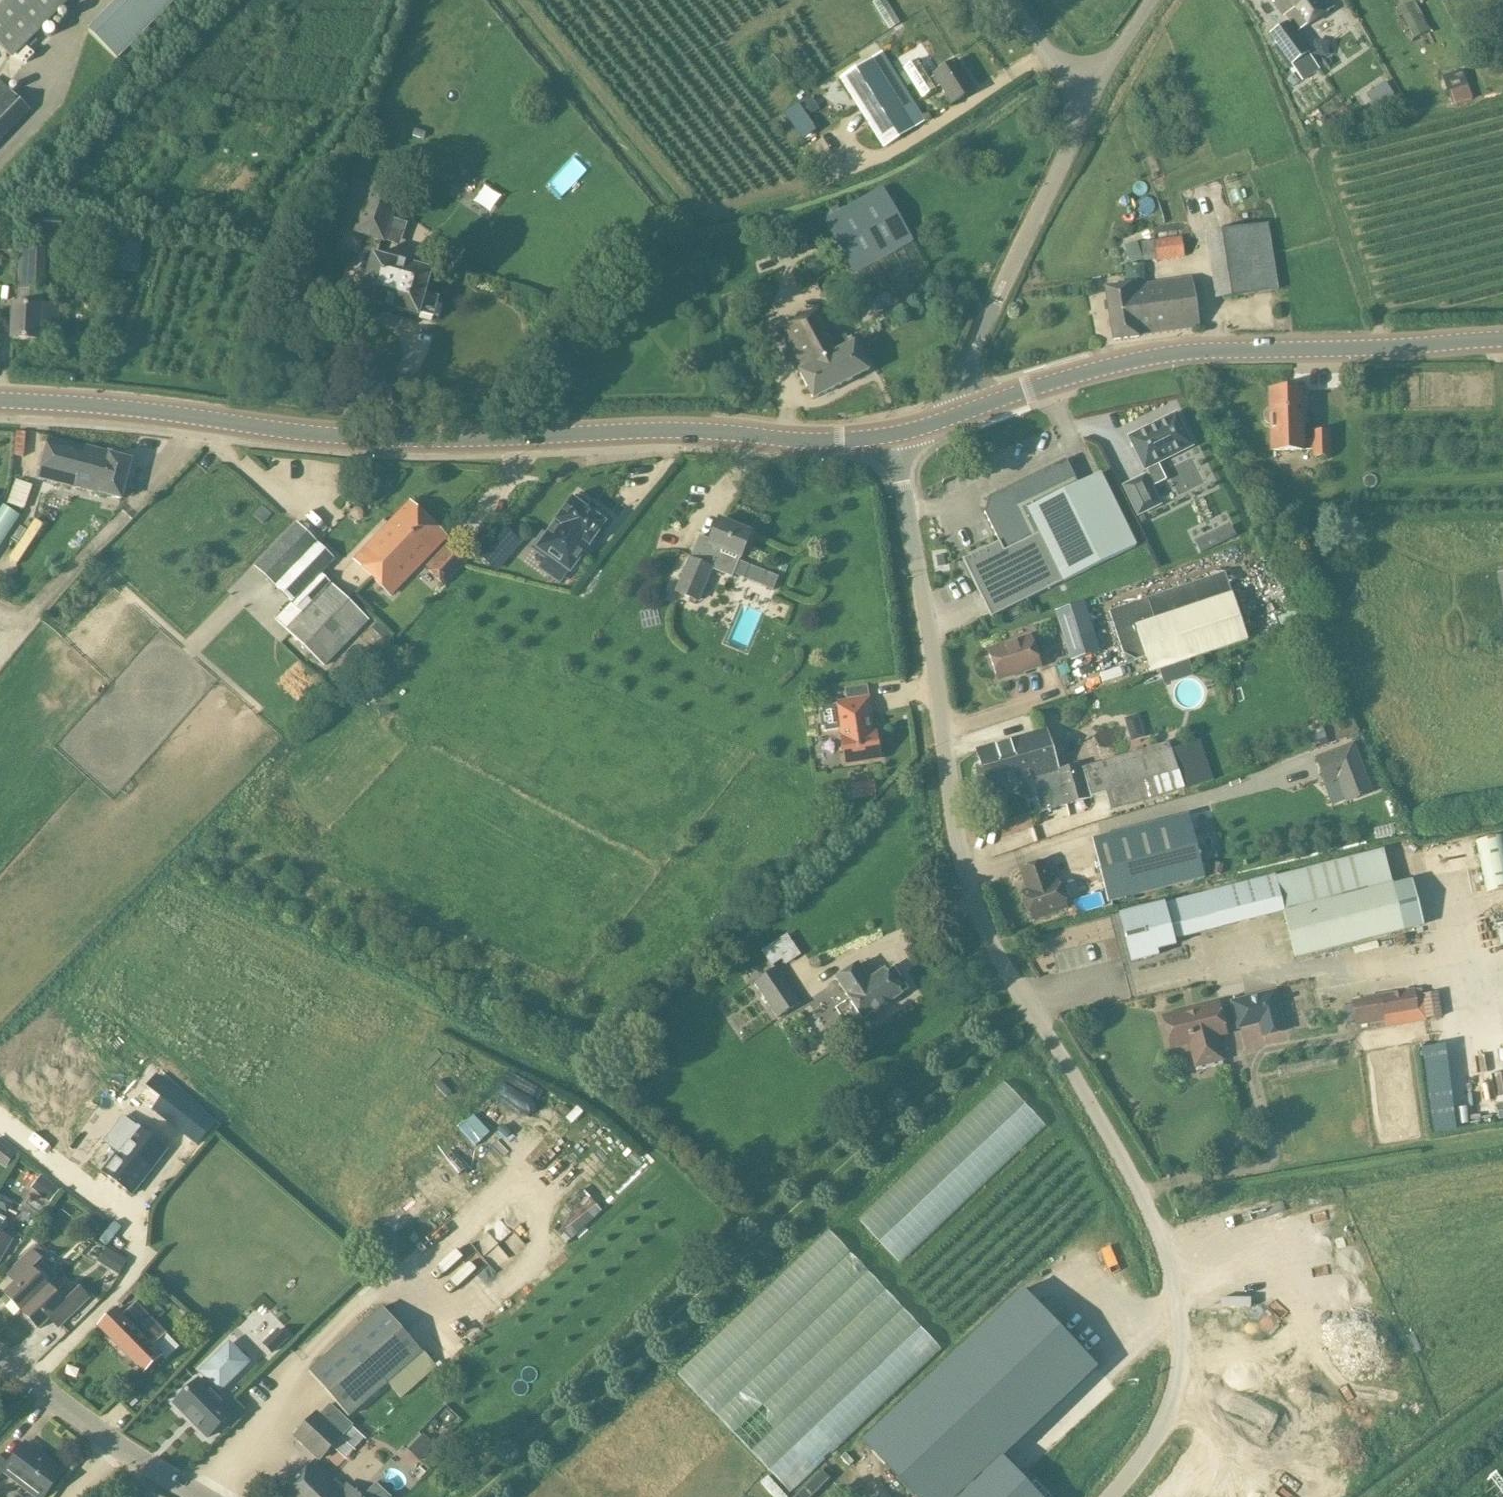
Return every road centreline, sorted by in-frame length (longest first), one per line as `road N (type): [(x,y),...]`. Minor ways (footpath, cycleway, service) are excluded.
road 1 (unclassified): [(1110,1496),(1136,1467),(1177,1383),(1174,1279),(1142,1199),(997,956),(960,848),(895,436)]
road 2 (secondary): [(895,436),(845,442),(701,430),(422,439),(0,400)]
road 3 (secondary): [(969,411),(1151,357),(1502,341)]
road 4 (unclassified): [(969,411),(972,352),(1088,105)]
road 5 (residential): [(199,1496),(114,1448),(0,1364)]
road 6 (unclassified): [(1088,105),(1013,0)]
road 7 (unclassified): [(1088,105),(1152,0)]

